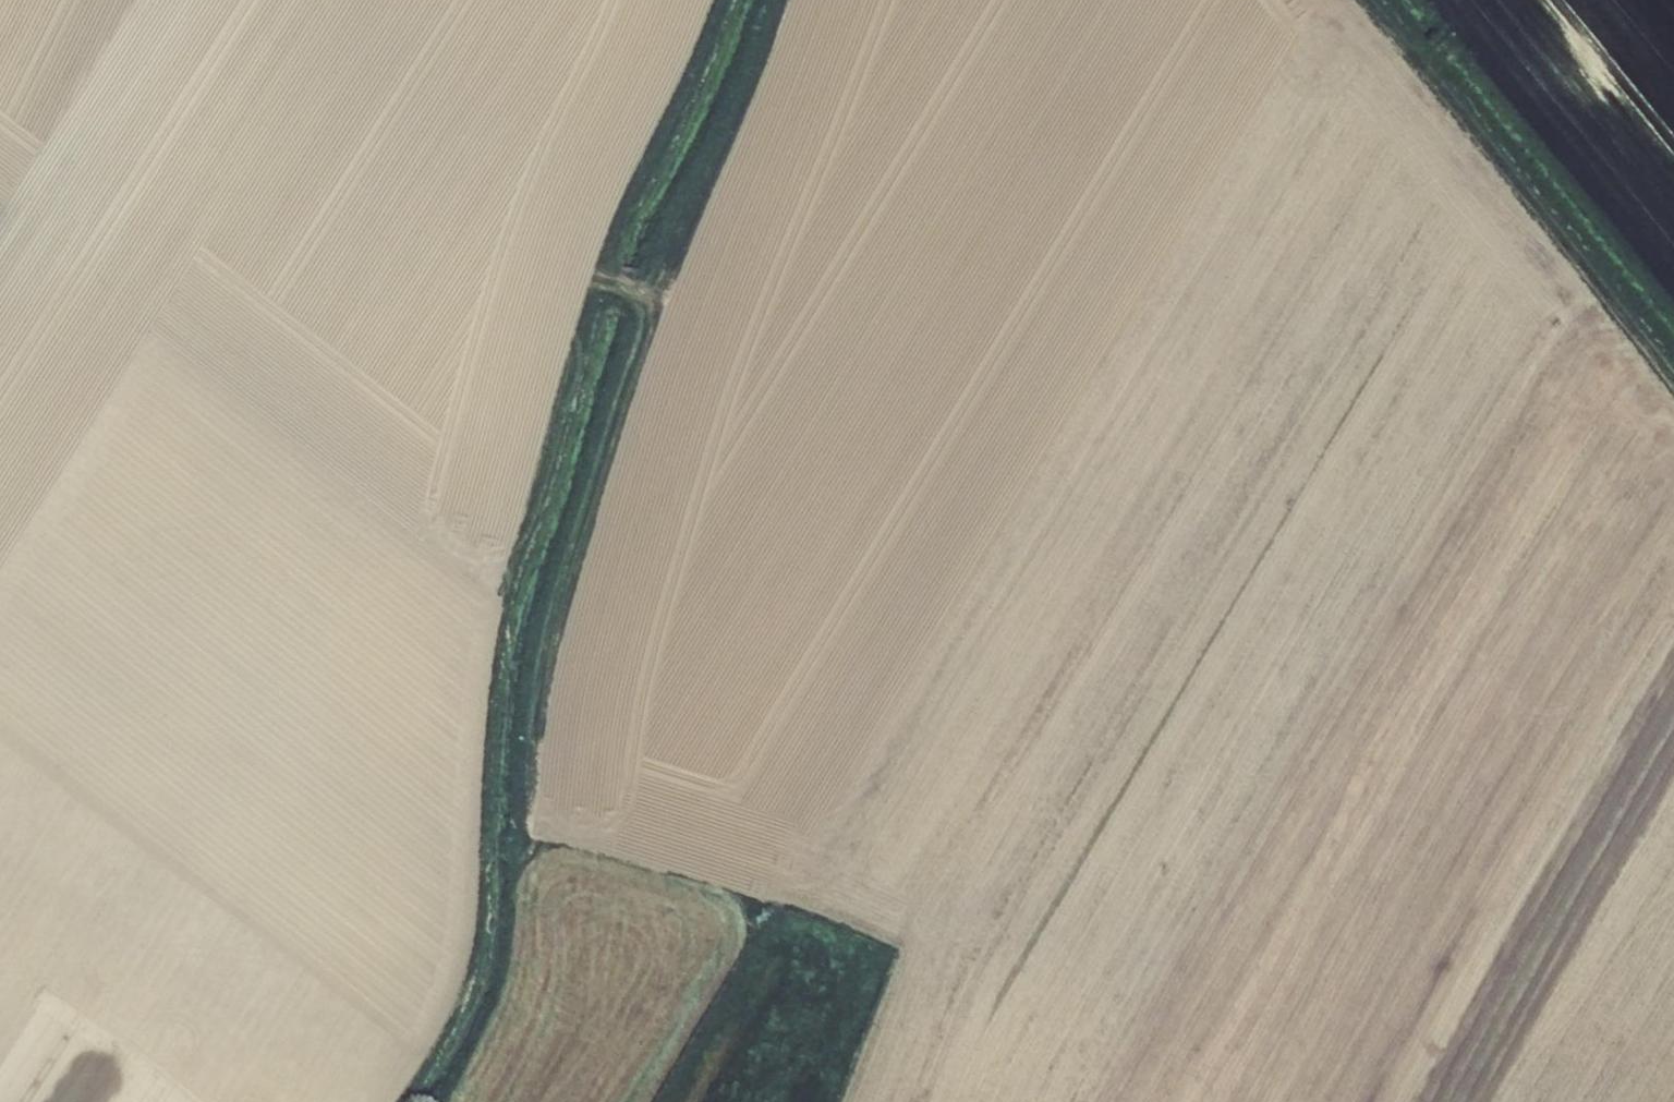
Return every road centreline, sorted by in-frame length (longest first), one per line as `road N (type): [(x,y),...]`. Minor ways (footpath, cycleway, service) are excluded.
road 1 (track): [(1673,383),(1379,0)]

